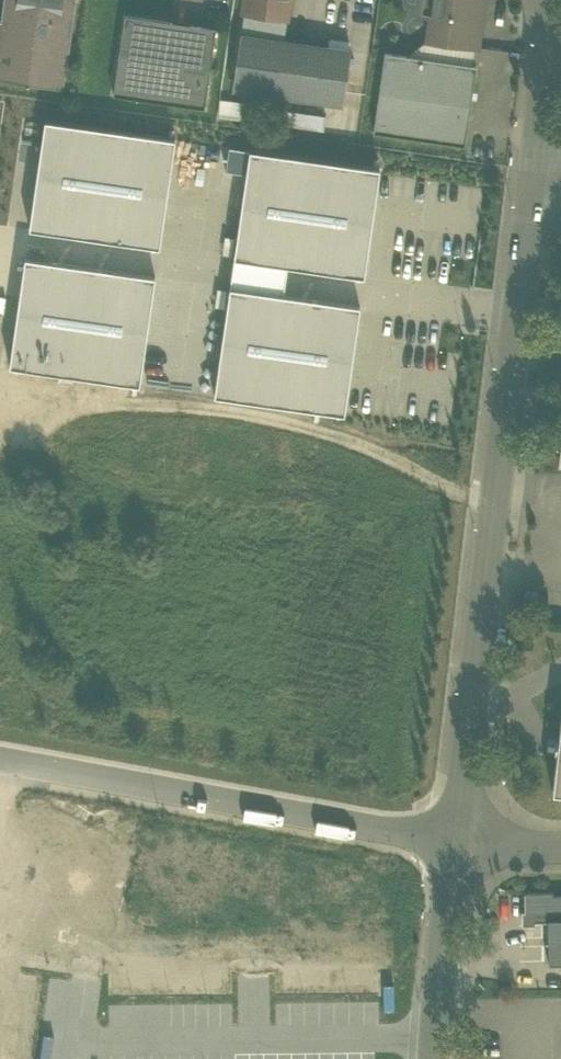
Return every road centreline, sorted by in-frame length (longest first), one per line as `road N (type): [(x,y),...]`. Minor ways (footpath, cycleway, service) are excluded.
road 1 (residential): [(457,841),(535,189)]
road 2 (residential): [(457,841),(0,757)]
road 3 (residential): [(435,1058),(457,841)]
road 4 (residential): [(535,189),(557,0)]

